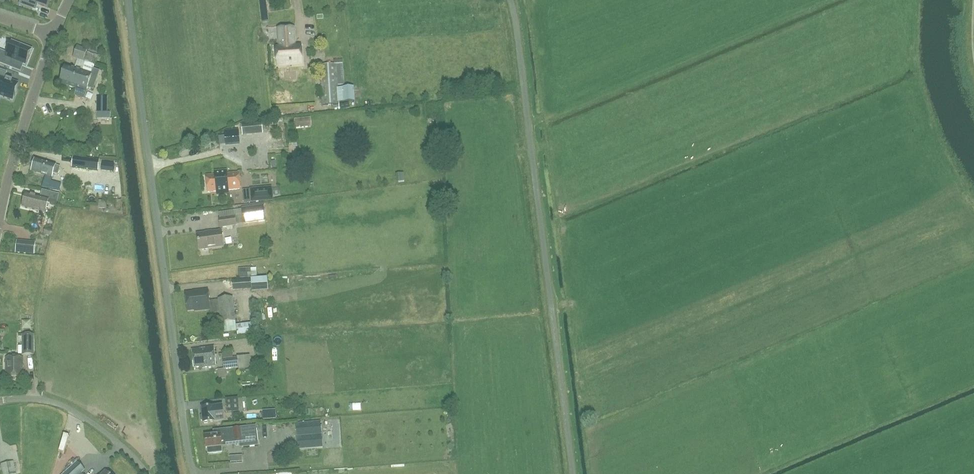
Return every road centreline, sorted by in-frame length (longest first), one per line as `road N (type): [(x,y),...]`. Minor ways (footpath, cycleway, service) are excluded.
road 1 (unclassified): [(194,473),(128,0)]
road 2 (unclassified): [(575,473),(511,0)]
road 3 (unclassified): [(0,216),(55,36)]
road 4 (unclassified): [(147,473),(78,412),(30,398),(0,401)]

